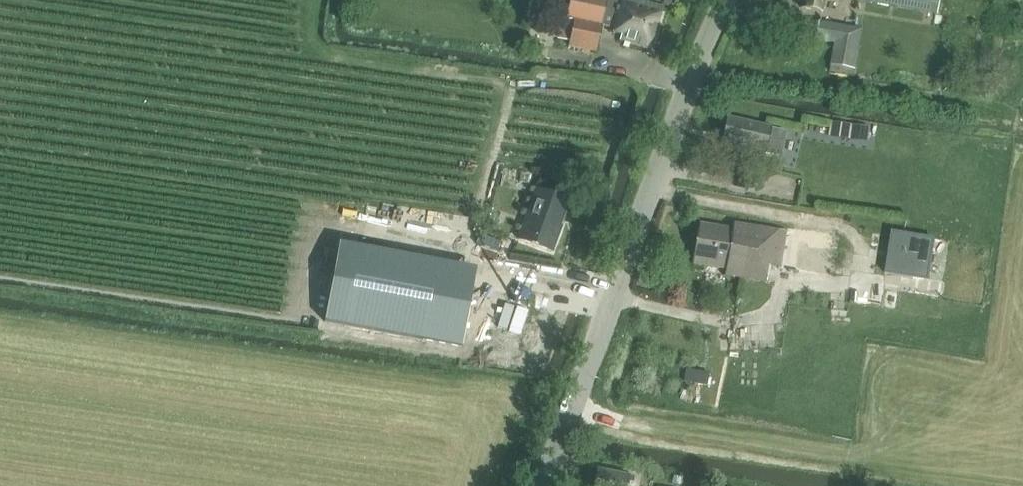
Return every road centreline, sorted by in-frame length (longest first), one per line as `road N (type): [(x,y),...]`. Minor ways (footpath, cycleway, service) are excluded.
road 1 (tertiary): [(545,485),(726,0)]

